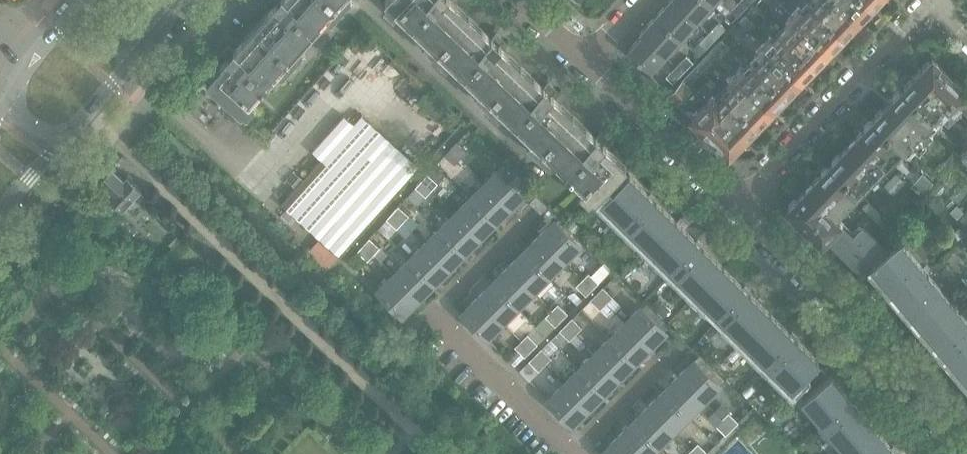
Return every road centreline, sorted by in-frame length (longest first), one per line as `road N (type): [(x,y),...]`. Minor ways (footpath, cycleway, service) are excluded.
road 1 (residential): [(966,453),(873,338),(740,205)]
road 2 (residential): [(927,0),(740,205)]
road 3 (residential): [(740,205),(580,56)]
road 4 (residential): [(570,453),(432,315)]
road 5 (tertiary): [(69,135),(179,0)]

